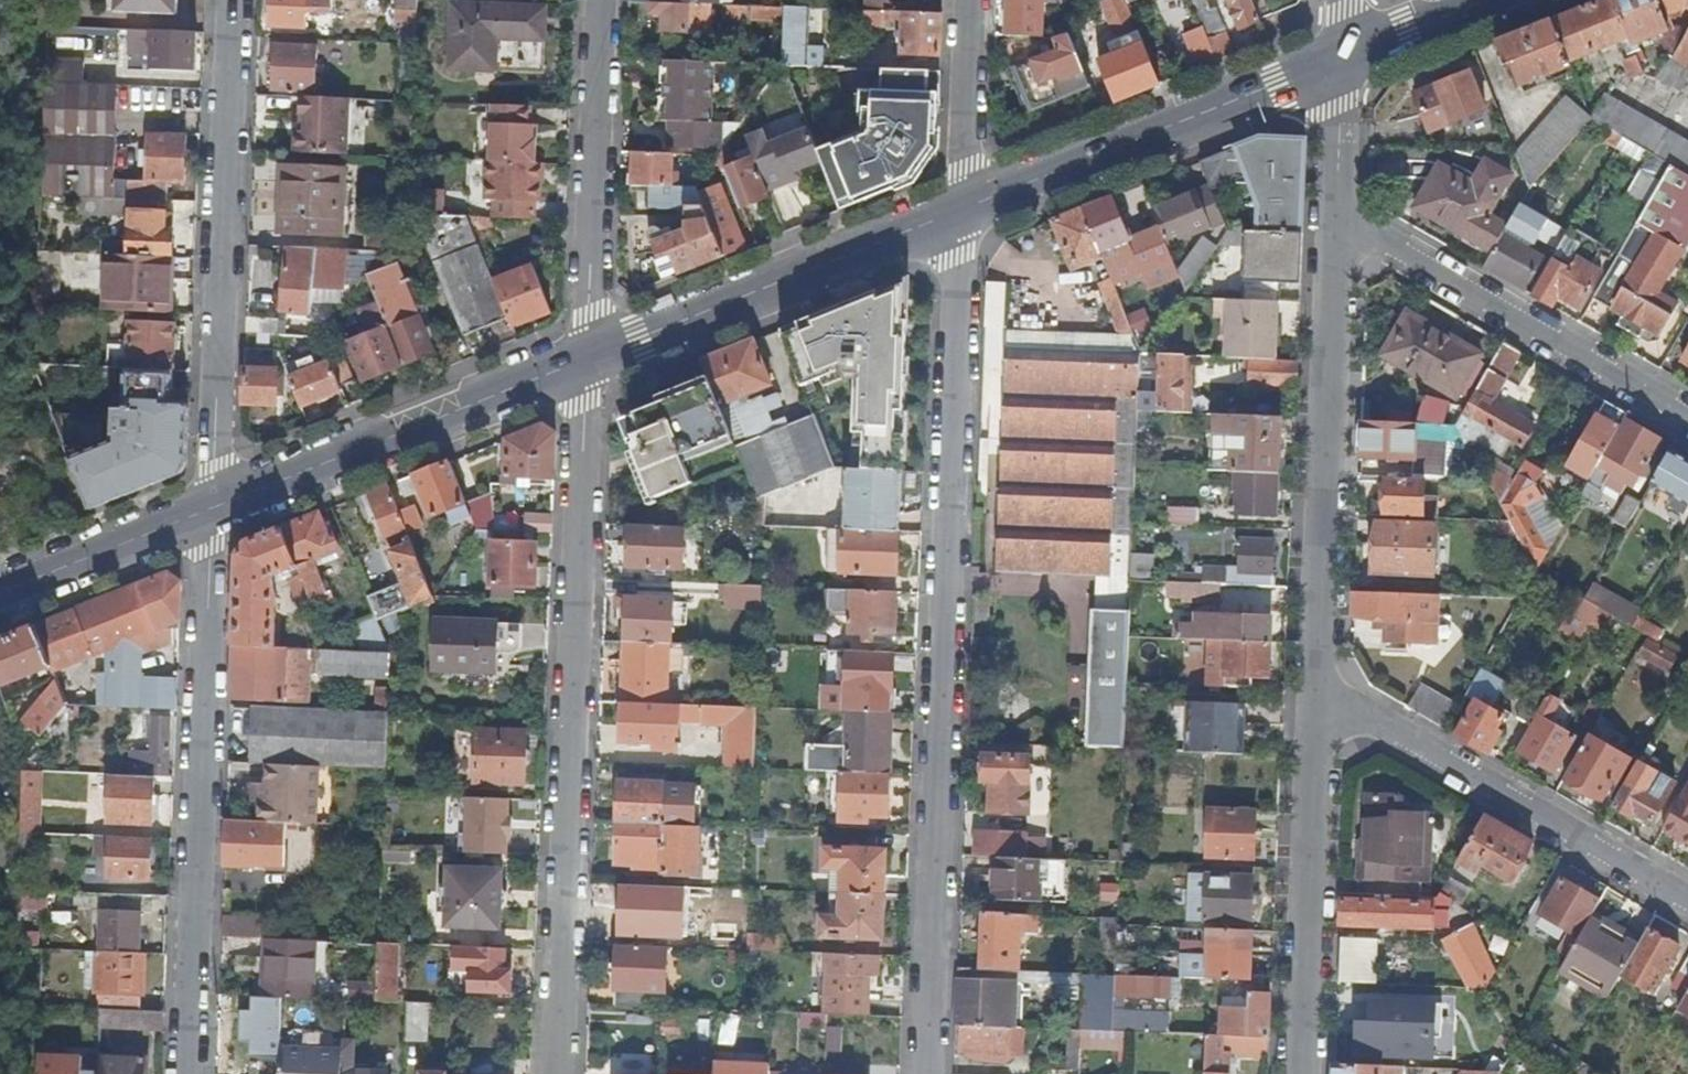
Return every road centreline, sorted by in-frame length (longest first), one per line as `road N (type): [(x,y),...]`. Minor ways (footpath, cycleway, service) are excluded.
road 1 (residential): [(926,1073),(960,211)]
road 2 (residential): [(560,1073),(588,357)]
road 3 (residential): [(188,1073),(214,510)]
road 4 (residential): [(214,510),(233,0)]
road 5 (residential): [(1334,234),(1313,703)]
road 6 (residential): [(1313,703),(1366,712),(1687,900)]
road 7 (secondary): [(960,211),(1341,56)]
road 8 (secondary): [(214,510),(588,357)]
road 9 (residential): [(1687,420),(1377,238),(1334,234)]
road 10 (secondary): [(588,357),(960,211)]
road 11 (residential): [(1313,703),(1302,1073)]
road 12 (residential): [(588,357),(601,0)]
road 13 (secondary): [(0,592),(214,510)]
road 14 (residential): [(960,211),(969,0)]
road 15 (residential): [(1341,56),(1334,234)]
road 16 (secondary): [(1341,56),(1482,0)]

